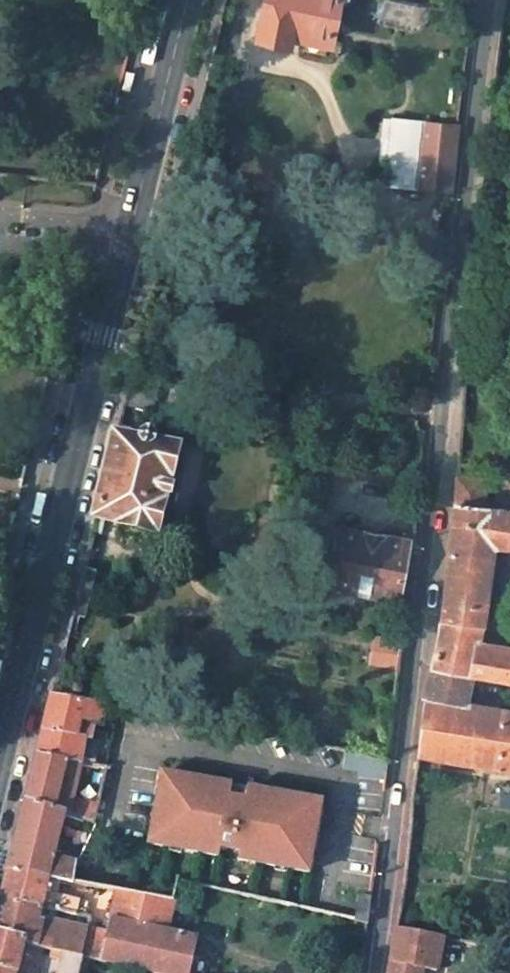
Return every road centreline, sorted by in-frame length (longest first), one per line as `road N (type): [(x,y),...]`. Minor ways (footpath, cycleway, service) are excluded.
road 1 (unclassified): [(377,972),(437,515),(484,0)]
road 2 (secondary): [(185,0),(0,750)]

